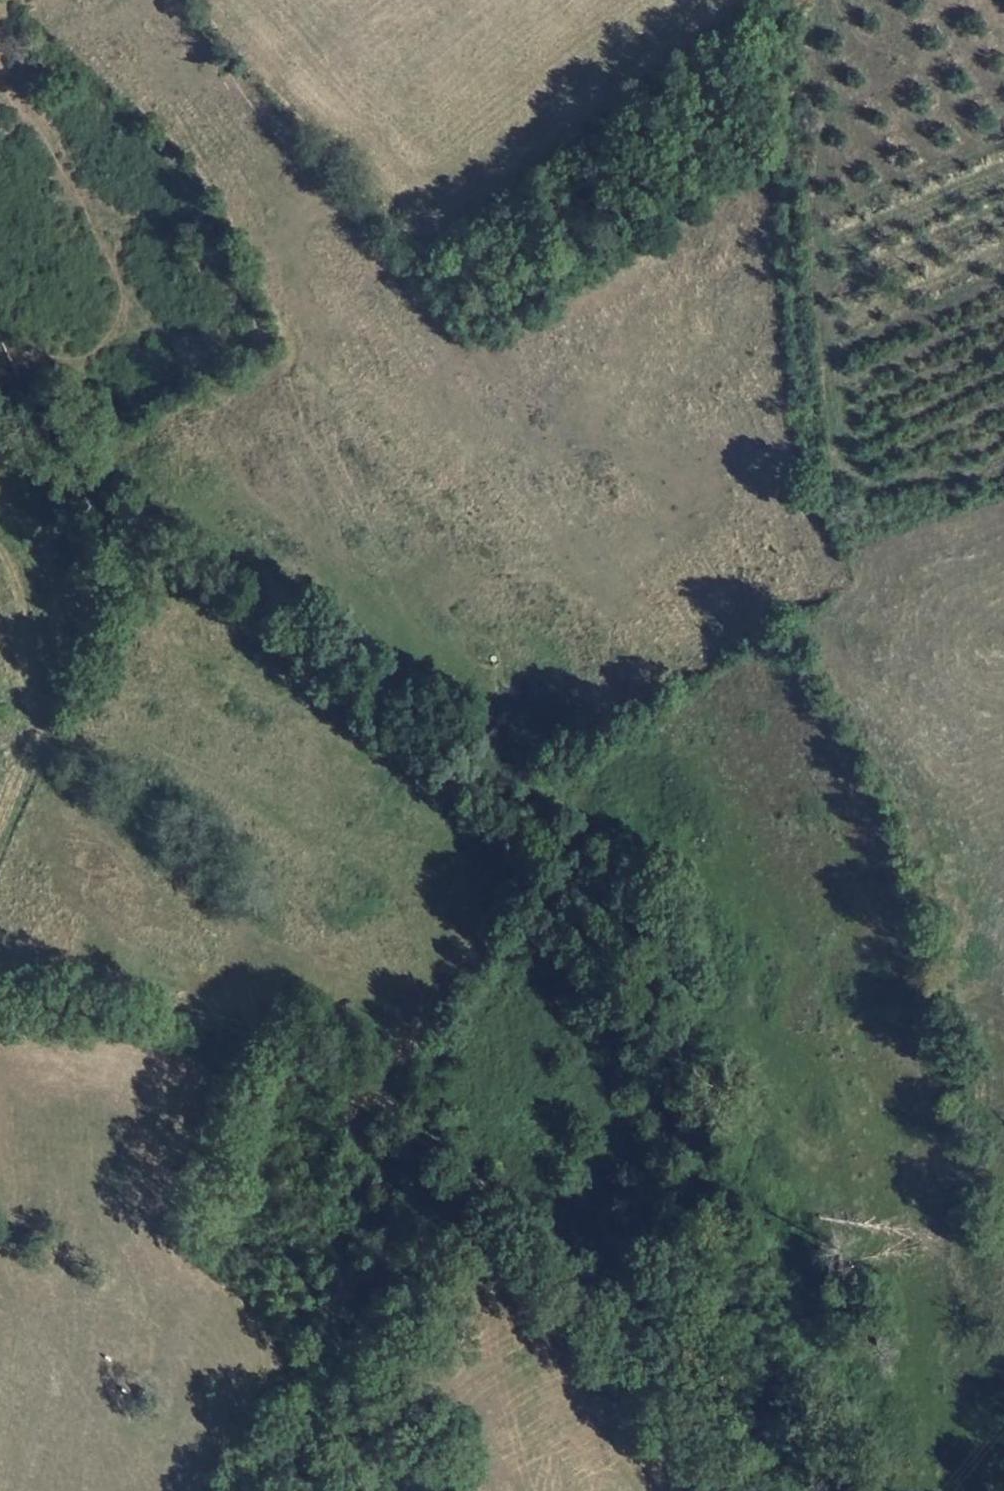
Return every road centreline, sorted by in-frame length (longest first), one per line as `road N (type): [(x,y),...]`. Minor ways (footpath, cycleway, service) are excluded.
road 1 (track): [(0,1016),(210,1028),(293,1059),(406,1139),(710,1425),(747,1490)]

